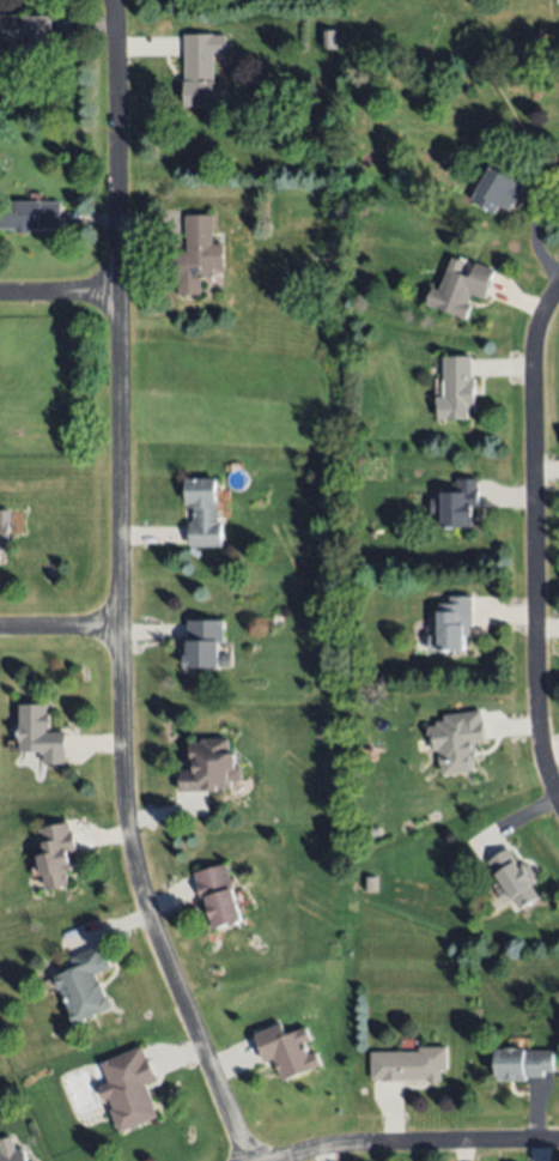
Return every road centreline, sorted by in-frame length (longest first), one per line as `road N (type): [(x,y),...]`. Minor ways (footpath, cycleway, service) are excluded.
road 1 (residential): [(105,0),(116,139),(127,817),(146,905),(241,1160)]
road 2 (residential): [(558,293),(537,338),(535,435),(537,727),(558,798)]
road 3 (residential): [(558,1146),(454,1144),(238,1160)]
road 4 (residential): [(121,625),(0,629)]

